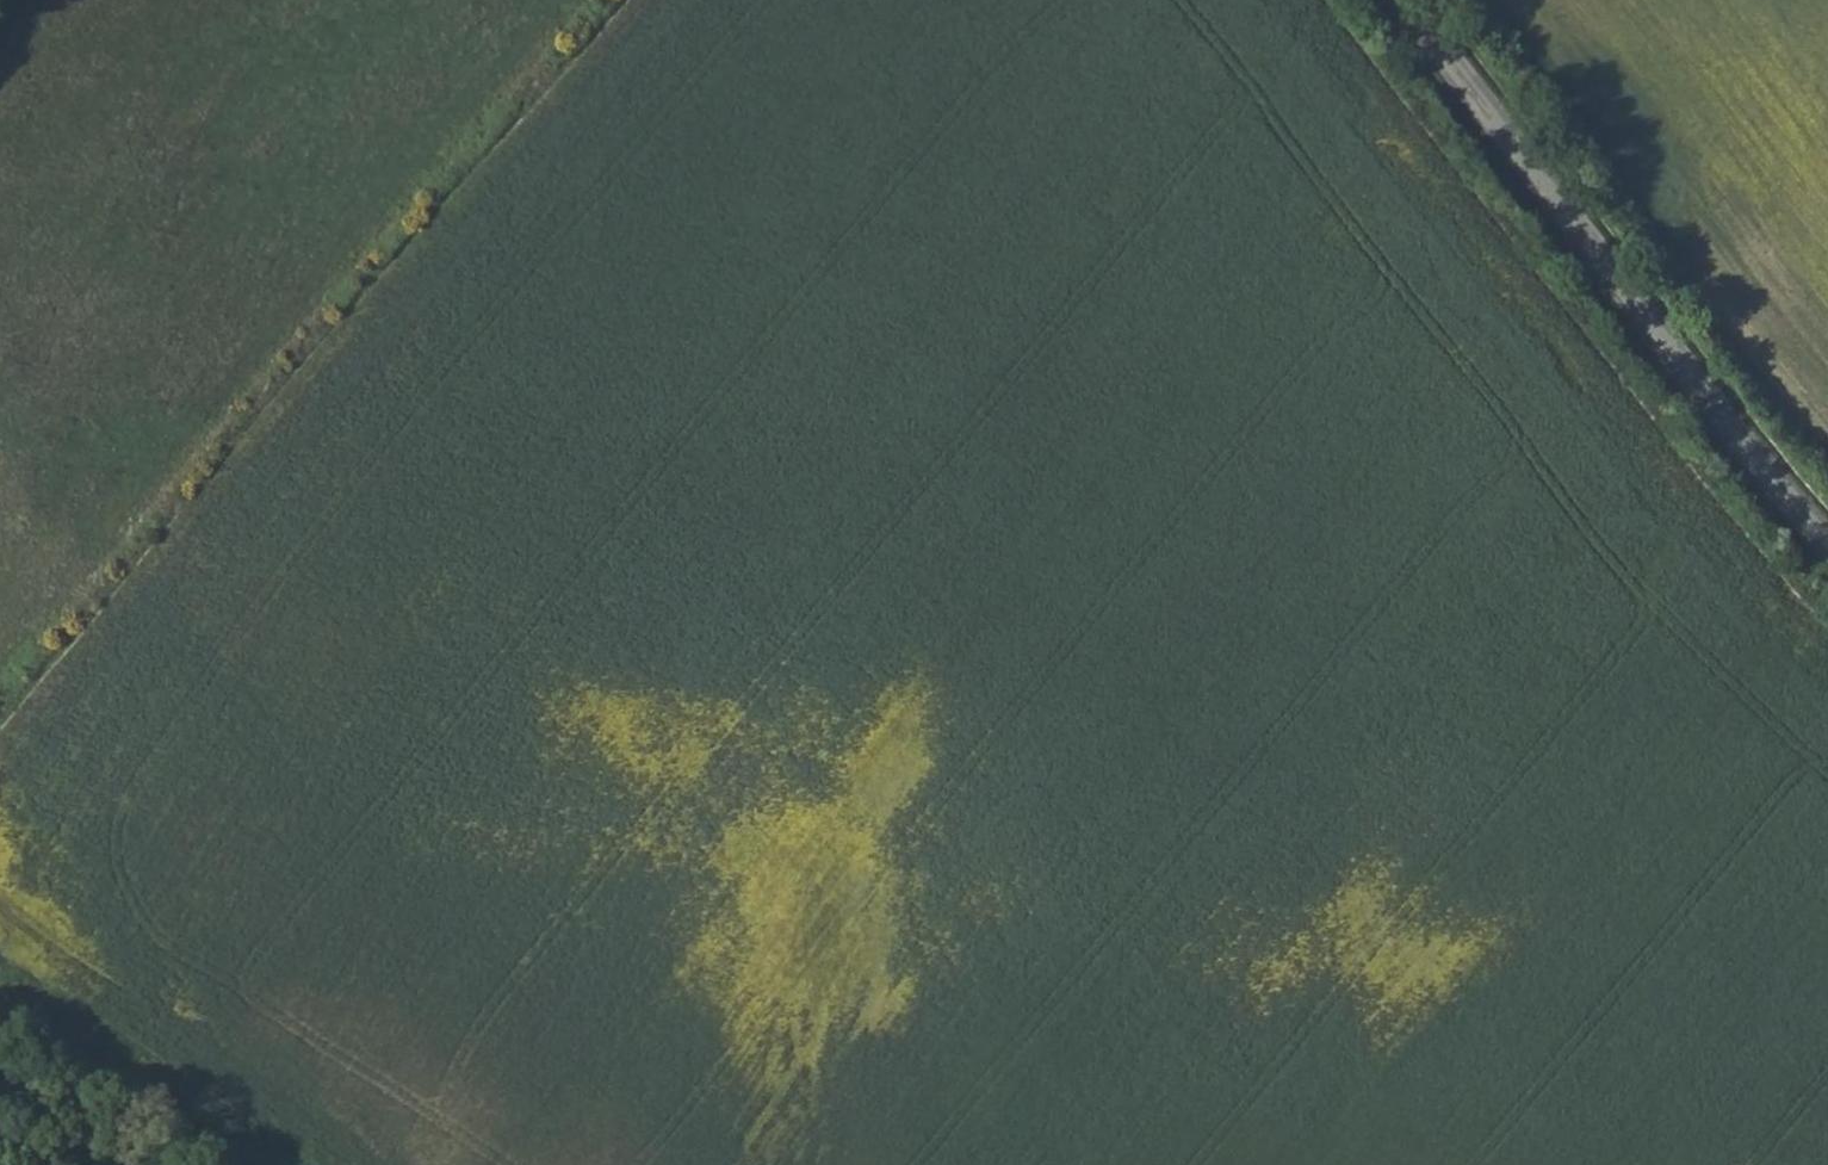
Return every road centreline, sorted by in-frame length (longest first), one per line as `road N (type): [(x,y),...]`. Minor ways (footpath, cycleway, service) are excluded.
road 1 (tertiary): [(1827,540),(1741,441),(1401,0)]

